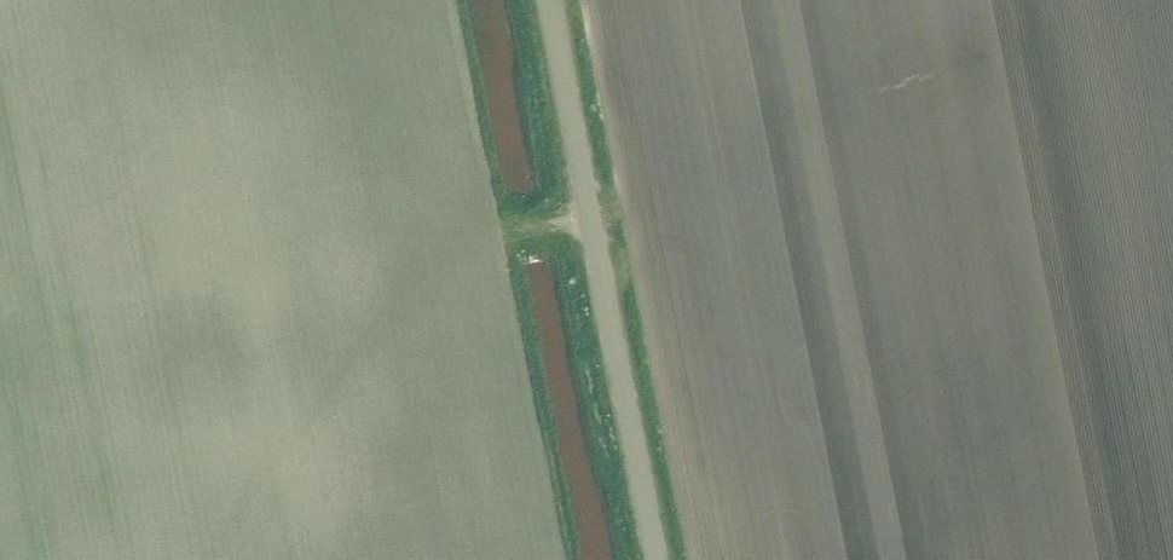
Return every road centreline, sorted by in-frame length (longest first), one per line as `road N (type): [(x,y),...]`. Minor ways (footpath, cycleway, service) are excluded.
road 1 (unclassified): [(657,559),(548,0)]

